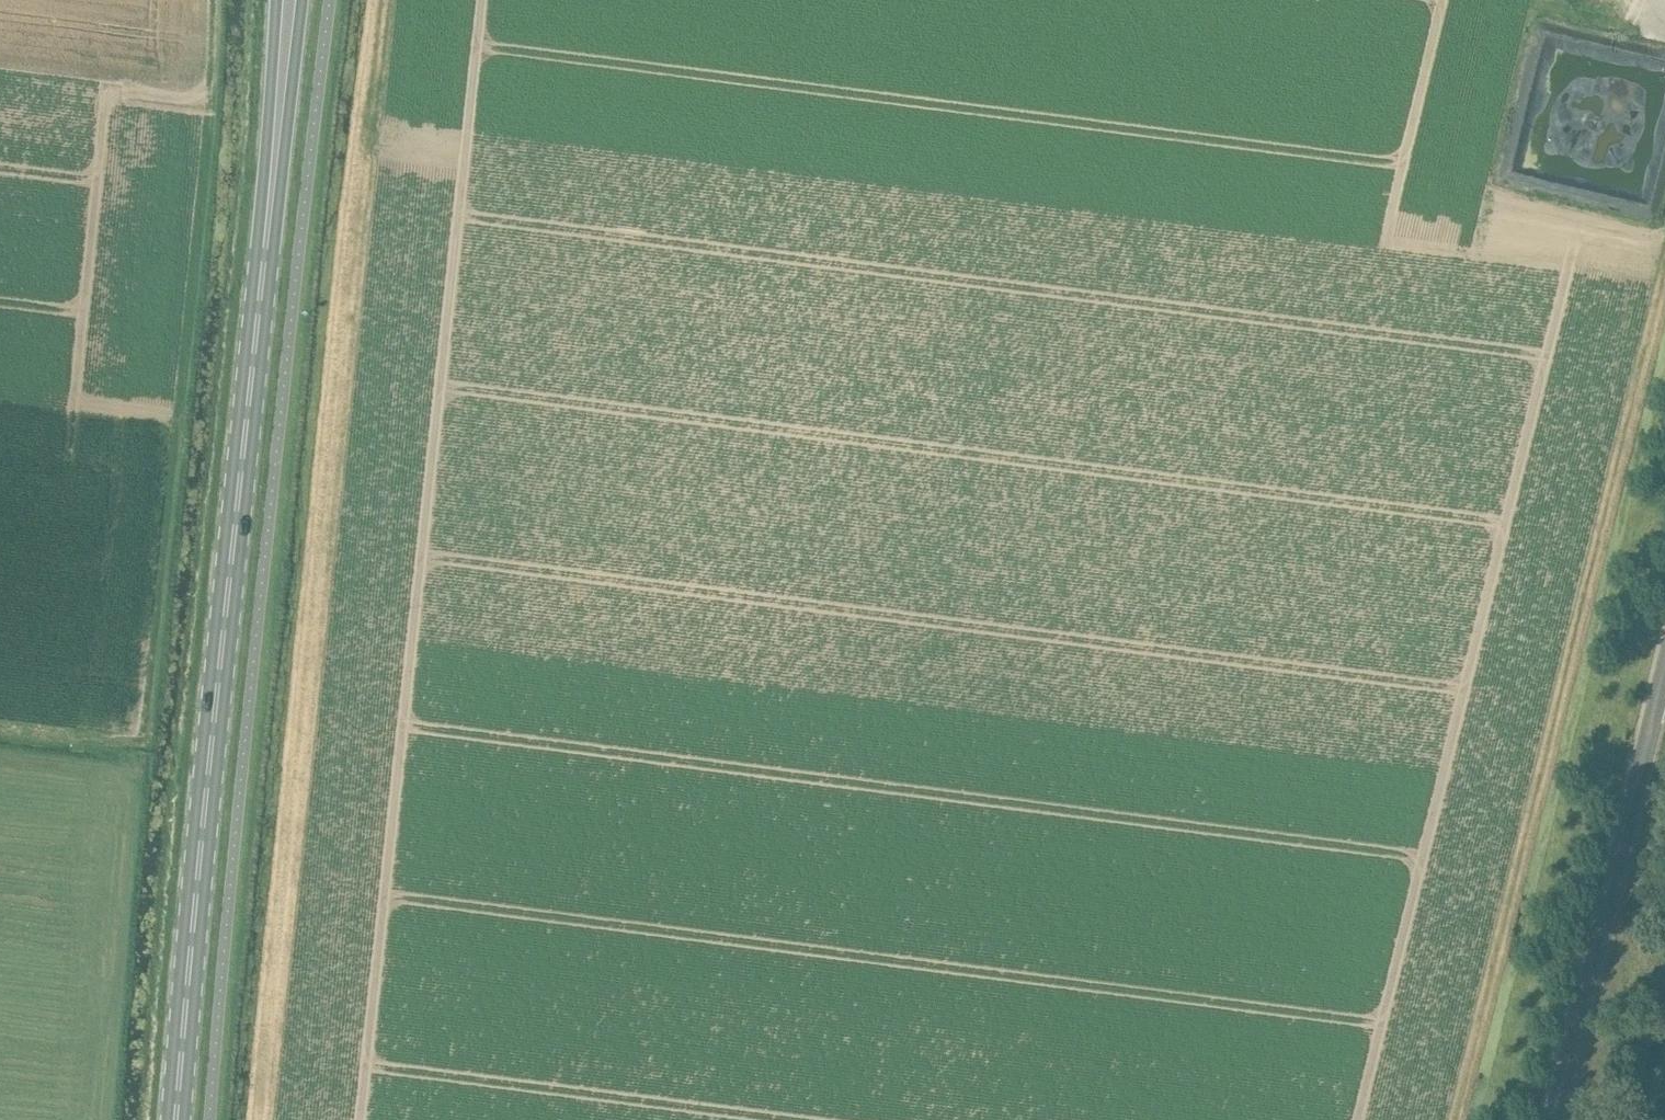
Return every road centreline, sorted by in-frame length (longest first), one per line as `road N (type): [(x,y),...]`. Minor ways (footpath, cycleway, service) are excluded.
road 1 (secondary): [(177,1119),(281,89)]
road 2 (unclassified): [(1557,1119),(1664,682)]

